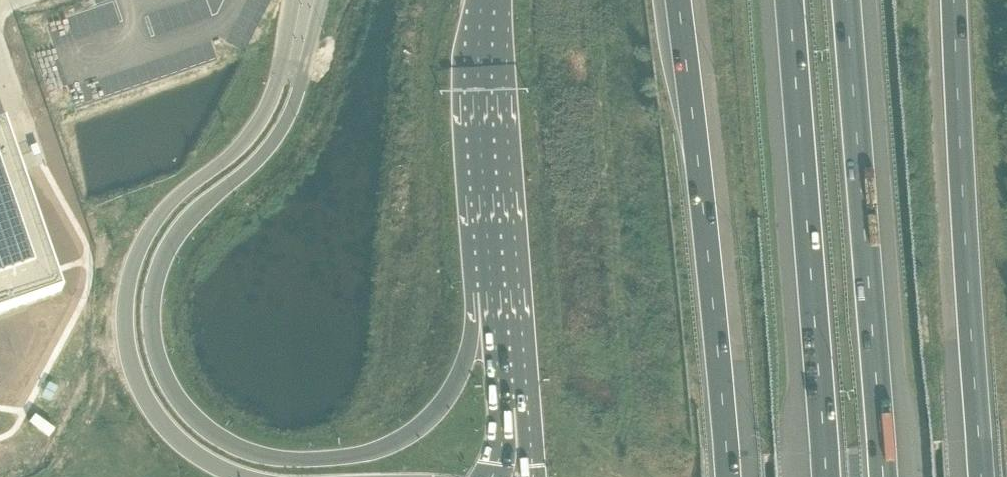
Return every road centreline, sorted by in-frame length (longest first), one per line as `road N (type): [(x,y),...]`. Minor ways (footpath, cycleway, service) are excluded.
road 1 (trunk): [(498,293),(440,408),(392,444),(349,456),(269,458),(216,435),(188,410),(152,334),(159,272),(190,219),(285,131),(308,55)]
road 2 (trunk): [(308,55),(237,147),(157,222),(124,300),(128,353),(151,407),(192,452),(246,476)]
road 3 (trunk): [(680,0),(728,476)]
road 4 (motorway): [(789,0),(827,476)]
road 5 (motorway): [(884,476),(846,0)]
road 6 (trunk): [(981,476),(951,0)]
road 7 (trunk): [(488,0),(498,293)]
road 8 (trunk): [(885,476),(1006,466)]
road 9 (trunk): [(498,293),(513,413)]

